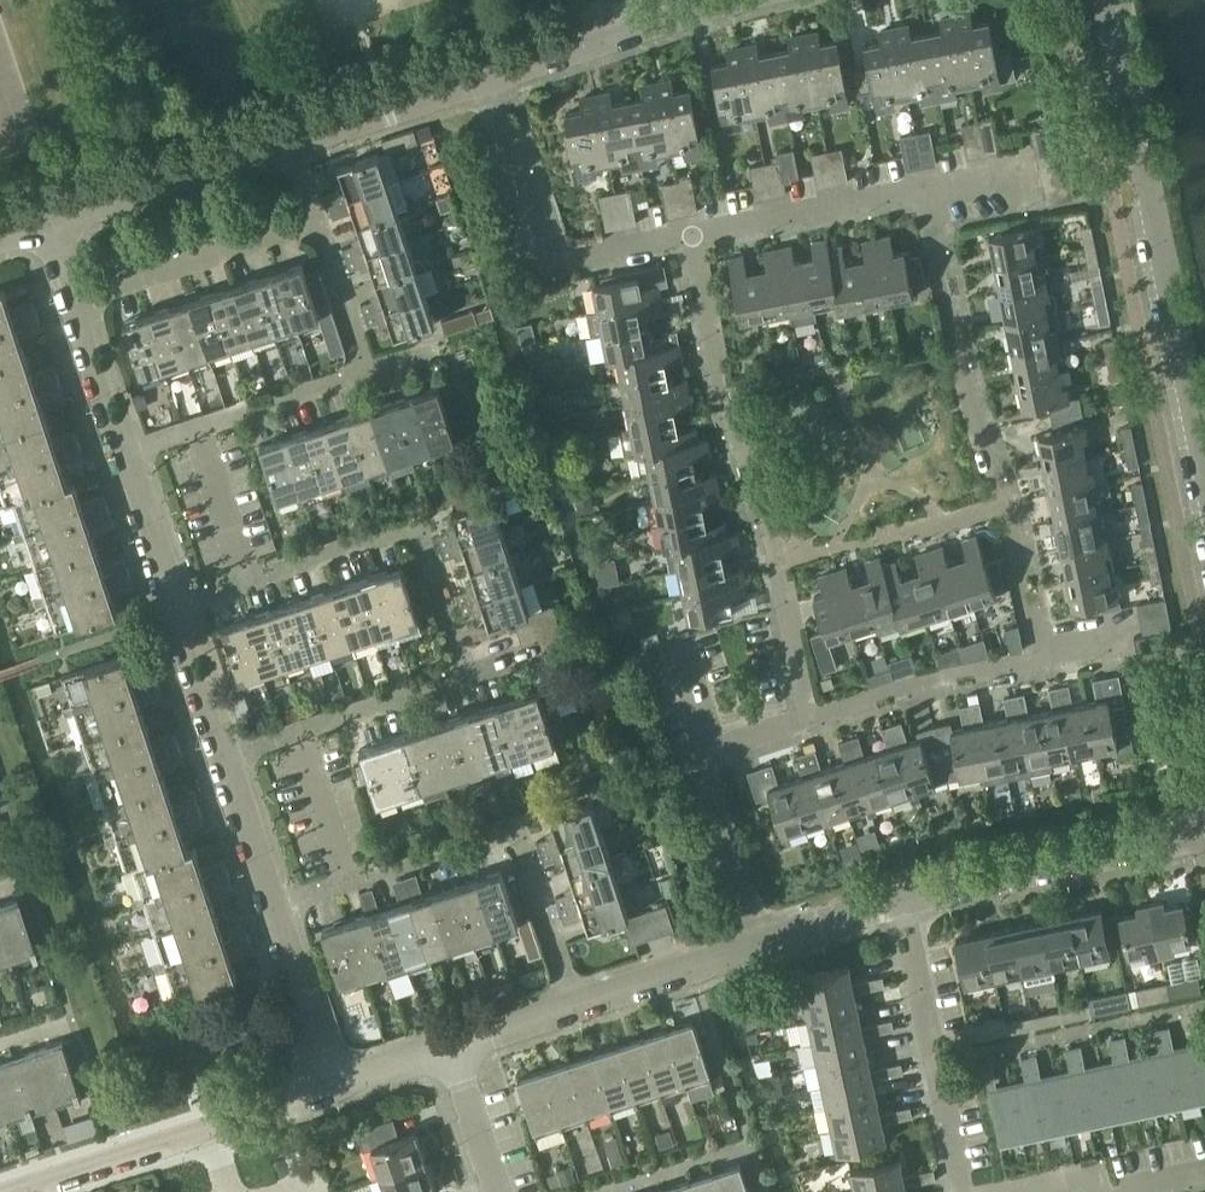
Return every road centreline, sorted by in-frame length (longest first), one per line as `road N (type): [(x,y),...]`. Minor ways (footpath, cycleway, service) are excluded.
road 1 (residential): [(802,729),(692,239)]
road 2 (unclassified): [(1204,470),(1146,172),(1129,146),(1101,0)]
road 3 (residential): [(1048,660),(939,192)]
road 4 (residential): [(50,225),(494,83)]
road 5 (residential): [(574,1001),(516,832),(349,882)]
road 6 (residential): [(250,581),(417,527),(473,676)]
road 7 (residential): [(692,239),(554,265),(494,83)]
road 8 (unclassified): [(904,900),(1204,838)]
road 9 (residential): [(955,1191),(904,900)]
road 10 (residential): [(765,942),(711,755),(802,729)]
road 11 (residential): [(76,301),(319,218)]
road 12 (residential): [(802,729),(1048,660)]
road 13 (residential): [(939,192),(692,239)]
road 14 (residential): [(19,1191),(211,1129)]
road 15 (unclassified): [(574,1001),(765,942)]
road 16 (residential): [(337,1086),(277,906)]
road 17 (residential): [(473,676),(300,731)]
road 18 (residential): [(199,429),(367,371)]
road 19 (residential): [(277,906),(227,752)]
road 20 (residential): [(494,83),(646,29)]
road 21 (residential): [(123,455),(76,301)]
road 22 (residential): [(367,371),(319,218)]
road 23 (residential): [(250,581),(199,429)]
road 24 (residential): [(349,882),(300,731)]
road 25 (residential): [(174,605),(123,455)]
road 26 (residential): [(227,752),(174,605)]
road 27 (residential): [(496,1191),(449,1049)]
road 28 (unclassified): [(765,942),(904,900)]
road 29 (unclassified): [(449,1049),(574,1001)]
road 30 (unclassified): [(211,1129),(337,1086)]

